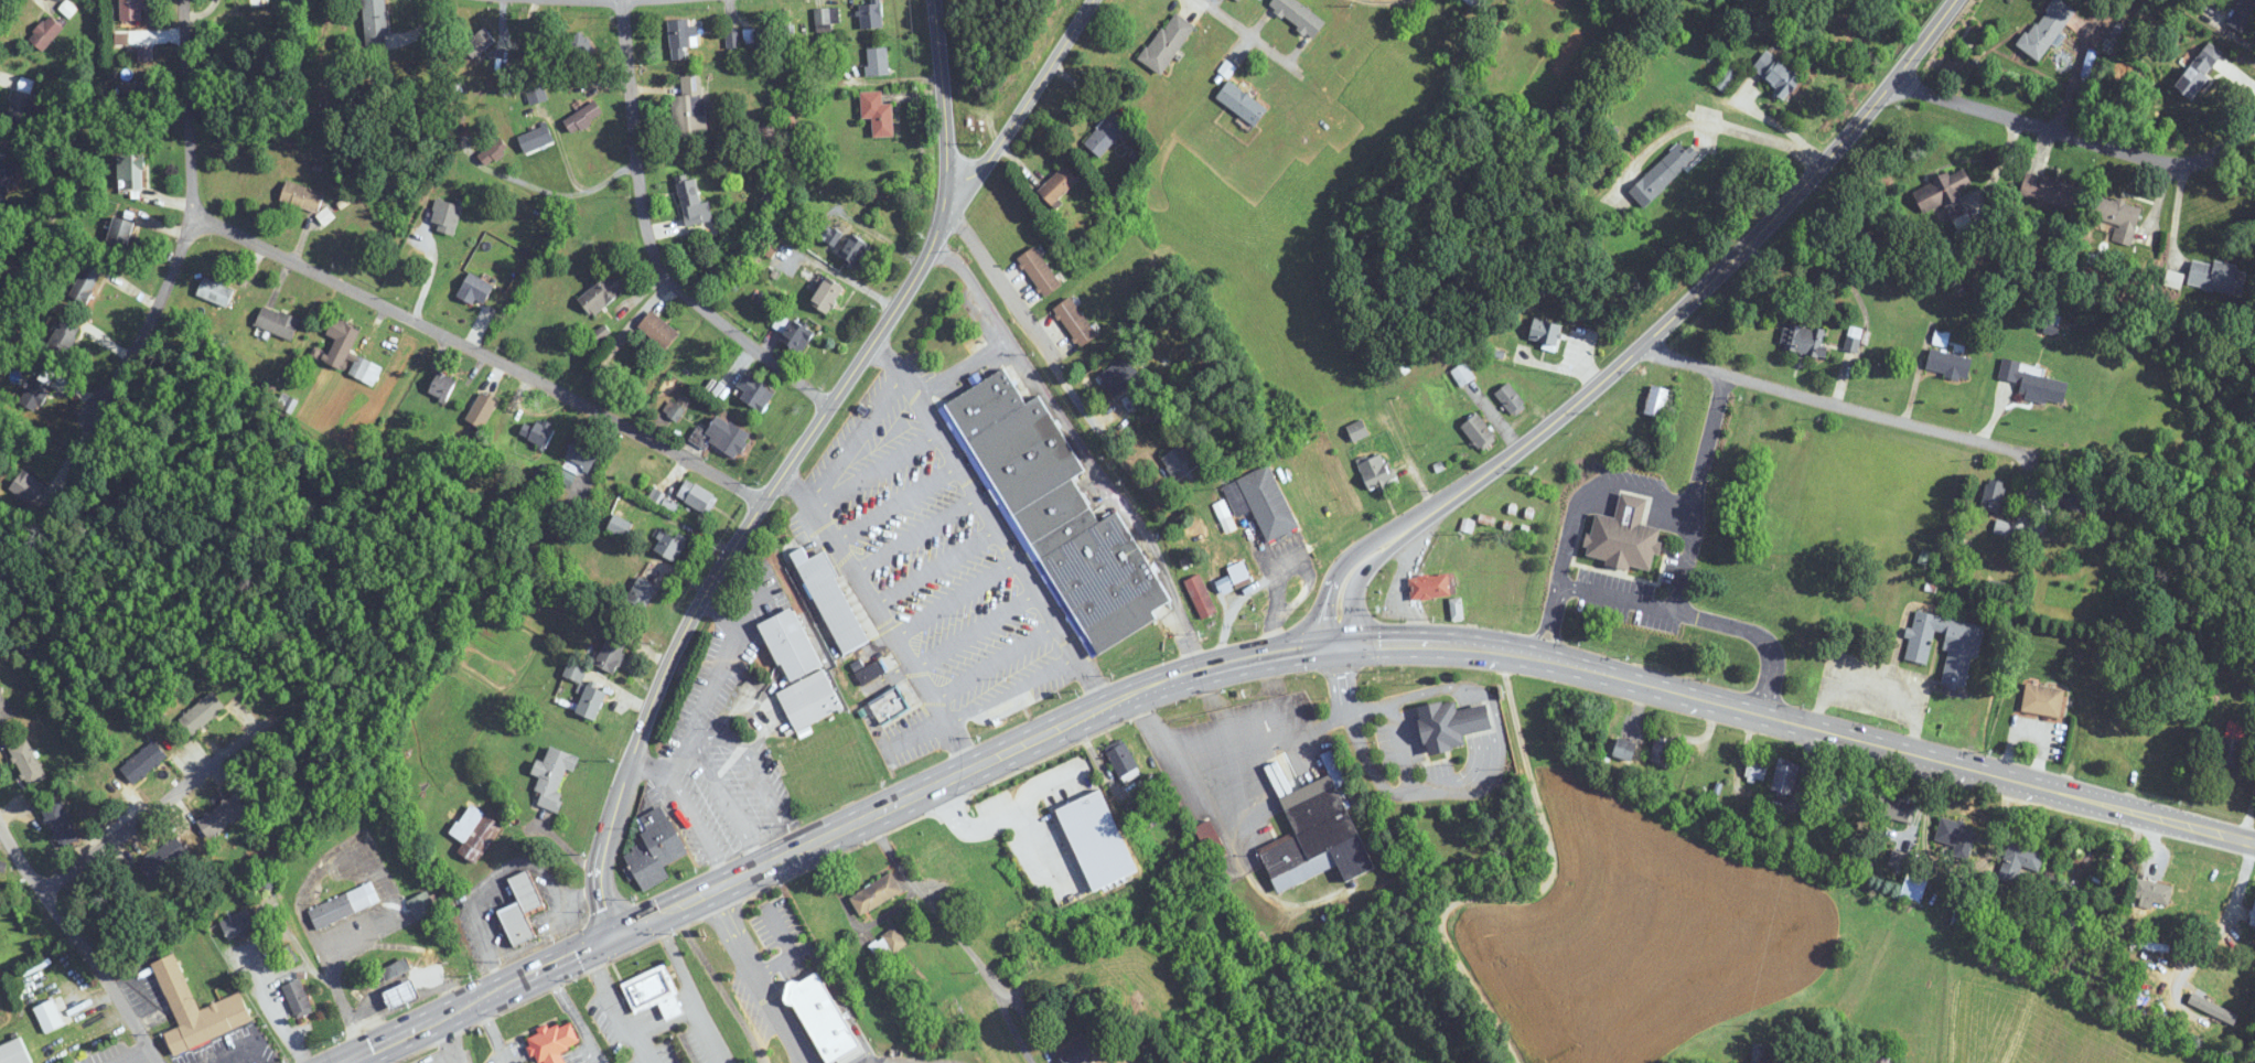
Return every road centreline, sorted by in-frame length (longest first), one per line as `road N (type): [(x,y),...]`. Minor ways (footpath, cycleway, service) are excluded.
road 1 (residential): [(615,934),(603,885),(608,846),(665,678),(740,539),(891,313),(937,210),(933,0)]
road 2 (primary): [(1338,642),(1340,594),(1351,570),(1531,441),(1671,320),(1840,142),(1953,0)]
road 3 (primary): [(332,1062),(971,769)]
road 4 (primary): [(1996,773),(1521,653),(1427,641),(1338,642)]
road 5 (residential): [(767,498),(194,213)]
road 6 (residential): [(834,404),(689,297),(654,250),(641,204),(622,0)]
road 7 (residential): [(2086,465),(1637,350)]
road 8 (residential): [(83,430),(141,348),(194,213),(184,0)]
road 9 (residential): [(1501,649),(1557,900),(1527,920),(1500,976),(1510,1062)]
road 10 (residential): [(1893,78),(2022,124),(2186,163),(2226,152),(2254,121)]
road 11 (residential): [(44,893),(304,695)]
road 12 (residential): [(955,218),(1141,484)]
road 13 (residential): [(867,817),(1000,1003),(1032,1062)]
road 14 (residential): [(927,233),(955,218),(1096,0)]
road 15 (residential): [(159,1062),(0,820)]
road 16 (primary): [(2254,841),(1996,773)]
road 17 (primary): [(1134,691),(1338,642)]
road 18 (residential): [(537,572),(621,425)]
road 19 (residential): [(1336,93),(1201,0)]
road 20 (residential): [(362,1048),(299,905)]
road 21 (primary): [(971,769),(1106,704)]

